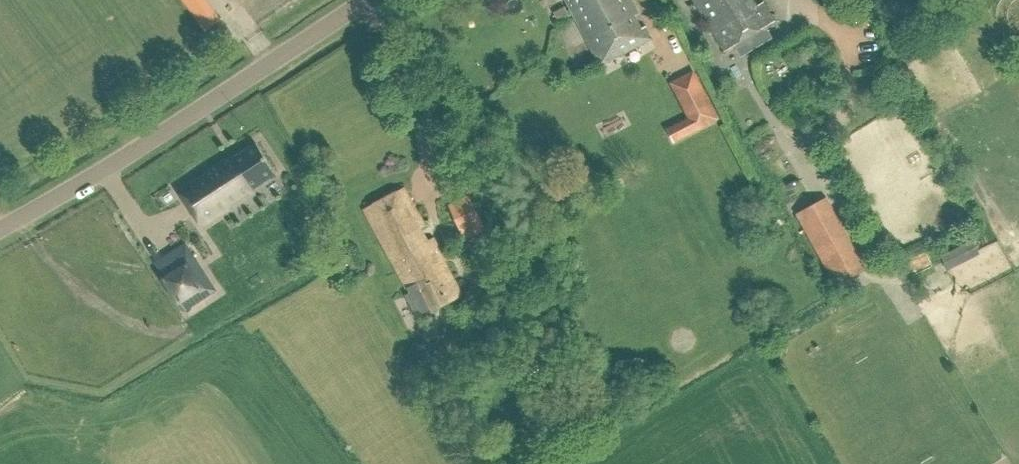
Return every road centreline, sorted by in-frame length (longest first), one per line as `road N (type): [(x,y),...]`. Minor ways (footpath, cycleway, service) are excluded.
road 1 (unclassified): [(0,233),(371,0)]

